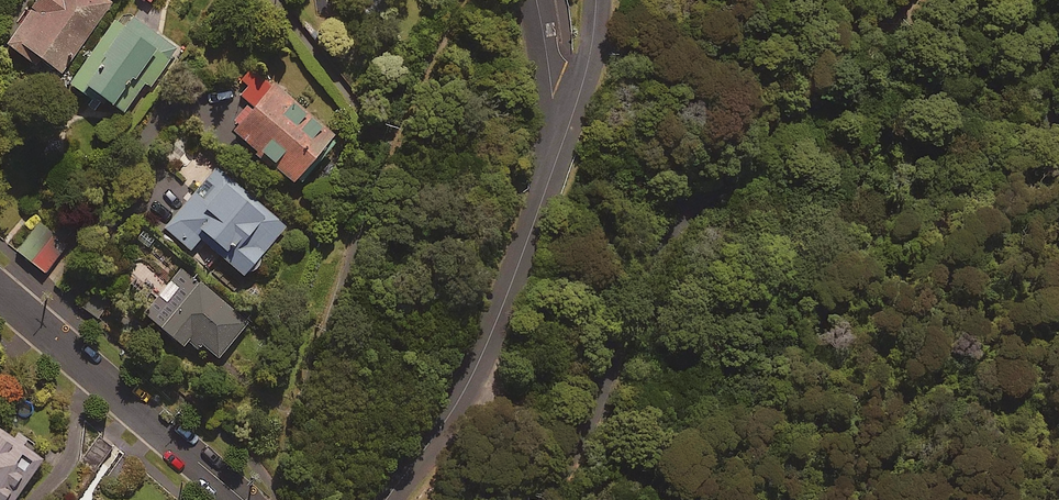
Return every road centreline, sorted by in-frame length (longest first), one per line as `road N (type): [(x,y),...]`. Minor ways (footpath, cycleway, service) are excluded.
road 1 (unclassified): [(909,0),(661,257),(587,411),(524,499)]
road 2 (unclassified): [(566,136),(487,342),(387,499)]
road 3 (residential): [(0,297),(244,499)]
road 4 (unclassified): [(597,0),(594,47),(566,136)]
road 5 (residential): [(536,0),(566,136)]
road 6 (unclassified): [(1058,128),(1030,0)]

